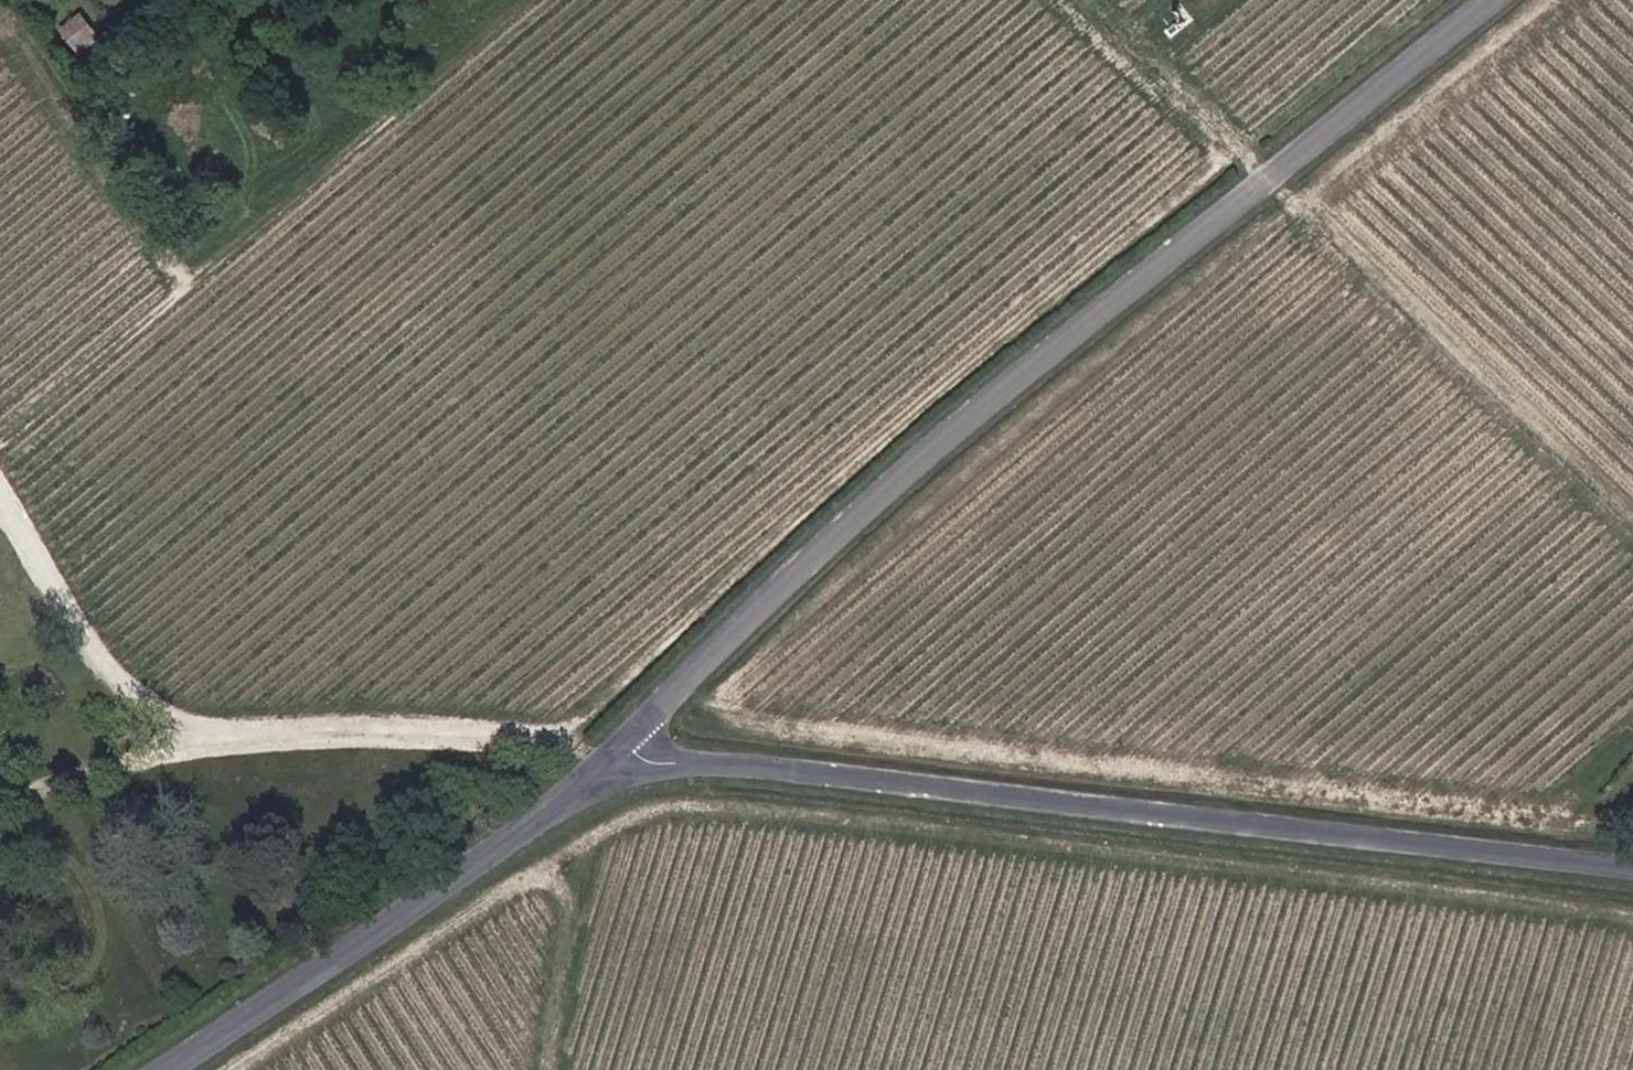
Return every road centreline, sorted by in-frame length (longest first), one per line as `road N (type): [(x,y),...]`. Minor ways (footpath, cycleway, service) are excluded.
road 1 (unclassified): [(624,742),(984,407),(1495,0)]
road 2 (unclassified): [(624,742),(654,763),(754,766),(1632,865)]
road 3 (unclassified): [(164,1069),(451,885),(624,742)]

